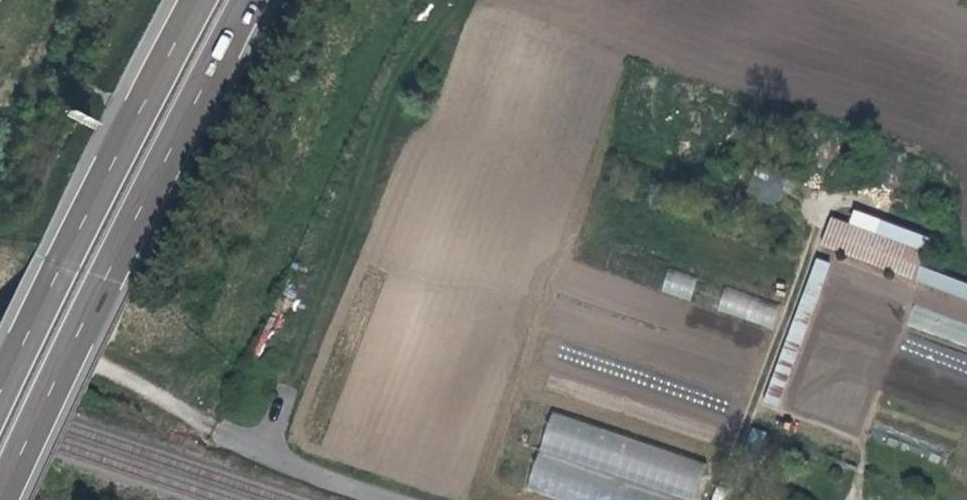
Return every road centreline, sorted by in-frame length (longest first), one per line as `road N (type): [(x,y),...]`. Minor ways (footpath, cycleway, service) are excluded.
road 1 (motorway): [(1,499),(247,0)]
road 2 (motorway): [(194,0),(0,394)]
road 3 (track): [(0,332),(99,368),(216,429)]
road 4 (residential): [(216,429),(392,499)]

